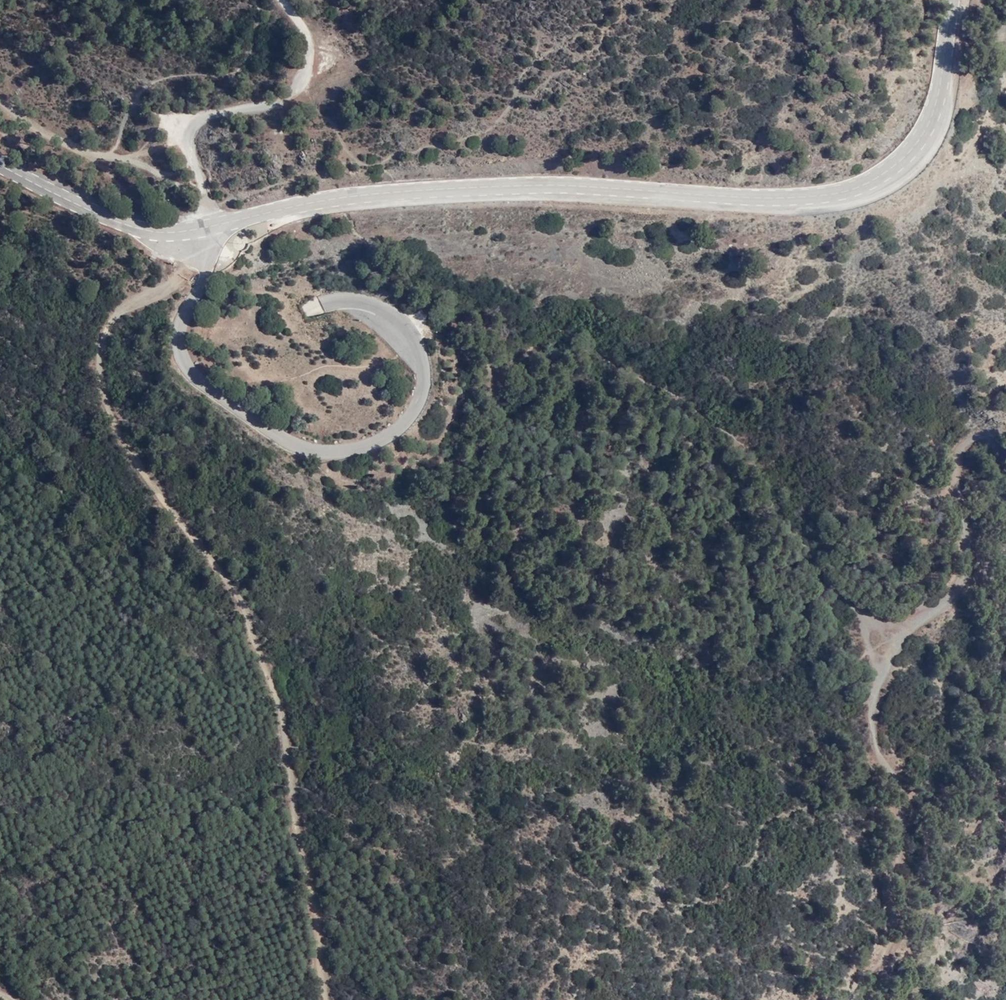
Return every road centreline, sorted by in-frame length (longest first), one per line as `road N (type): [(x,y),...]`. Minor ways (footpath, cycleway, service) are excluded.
road 1 (tertiary): [(0,163),(108,219),(159,233),(454,187),(809,193),(884,174),(930,131),(955,0)]
road 2 (track): [(201,228),(184,278),(123,311),(107,331),(99,368),(112,422),(241,595),(280,694),(327,999)]
road 3 (track): [(852,999),(888,940),(906,824),(903,789),(878,732),(881,679),(901,618),(941,603),(971,562),(960,454),(981,432),(1005,431)]
road 4 (track): [(283,0),(304,31),(306,69),(280,104),(220,110),(195,122),(193,152),(208,205),(201,228)]
road 5 (track): [(208,205),(109,150),(26,122),(0,100)]

